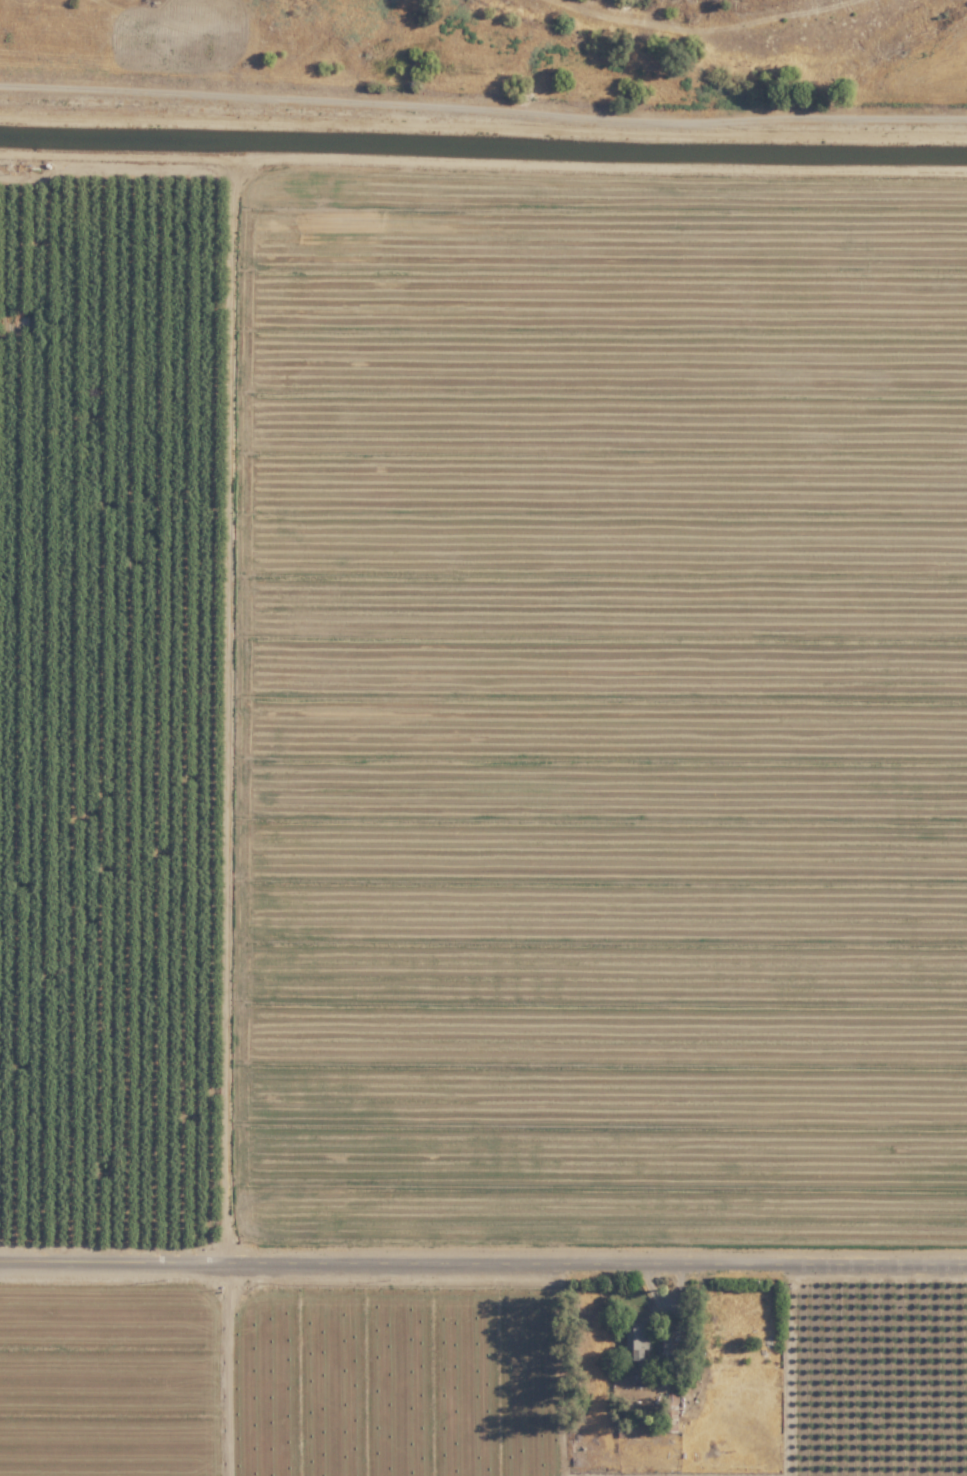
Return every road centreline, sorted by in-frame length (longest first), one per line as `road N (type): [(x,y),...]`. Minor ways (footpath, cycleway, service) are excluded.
road 1 (residential): [(0,1257),(966,1264)]

